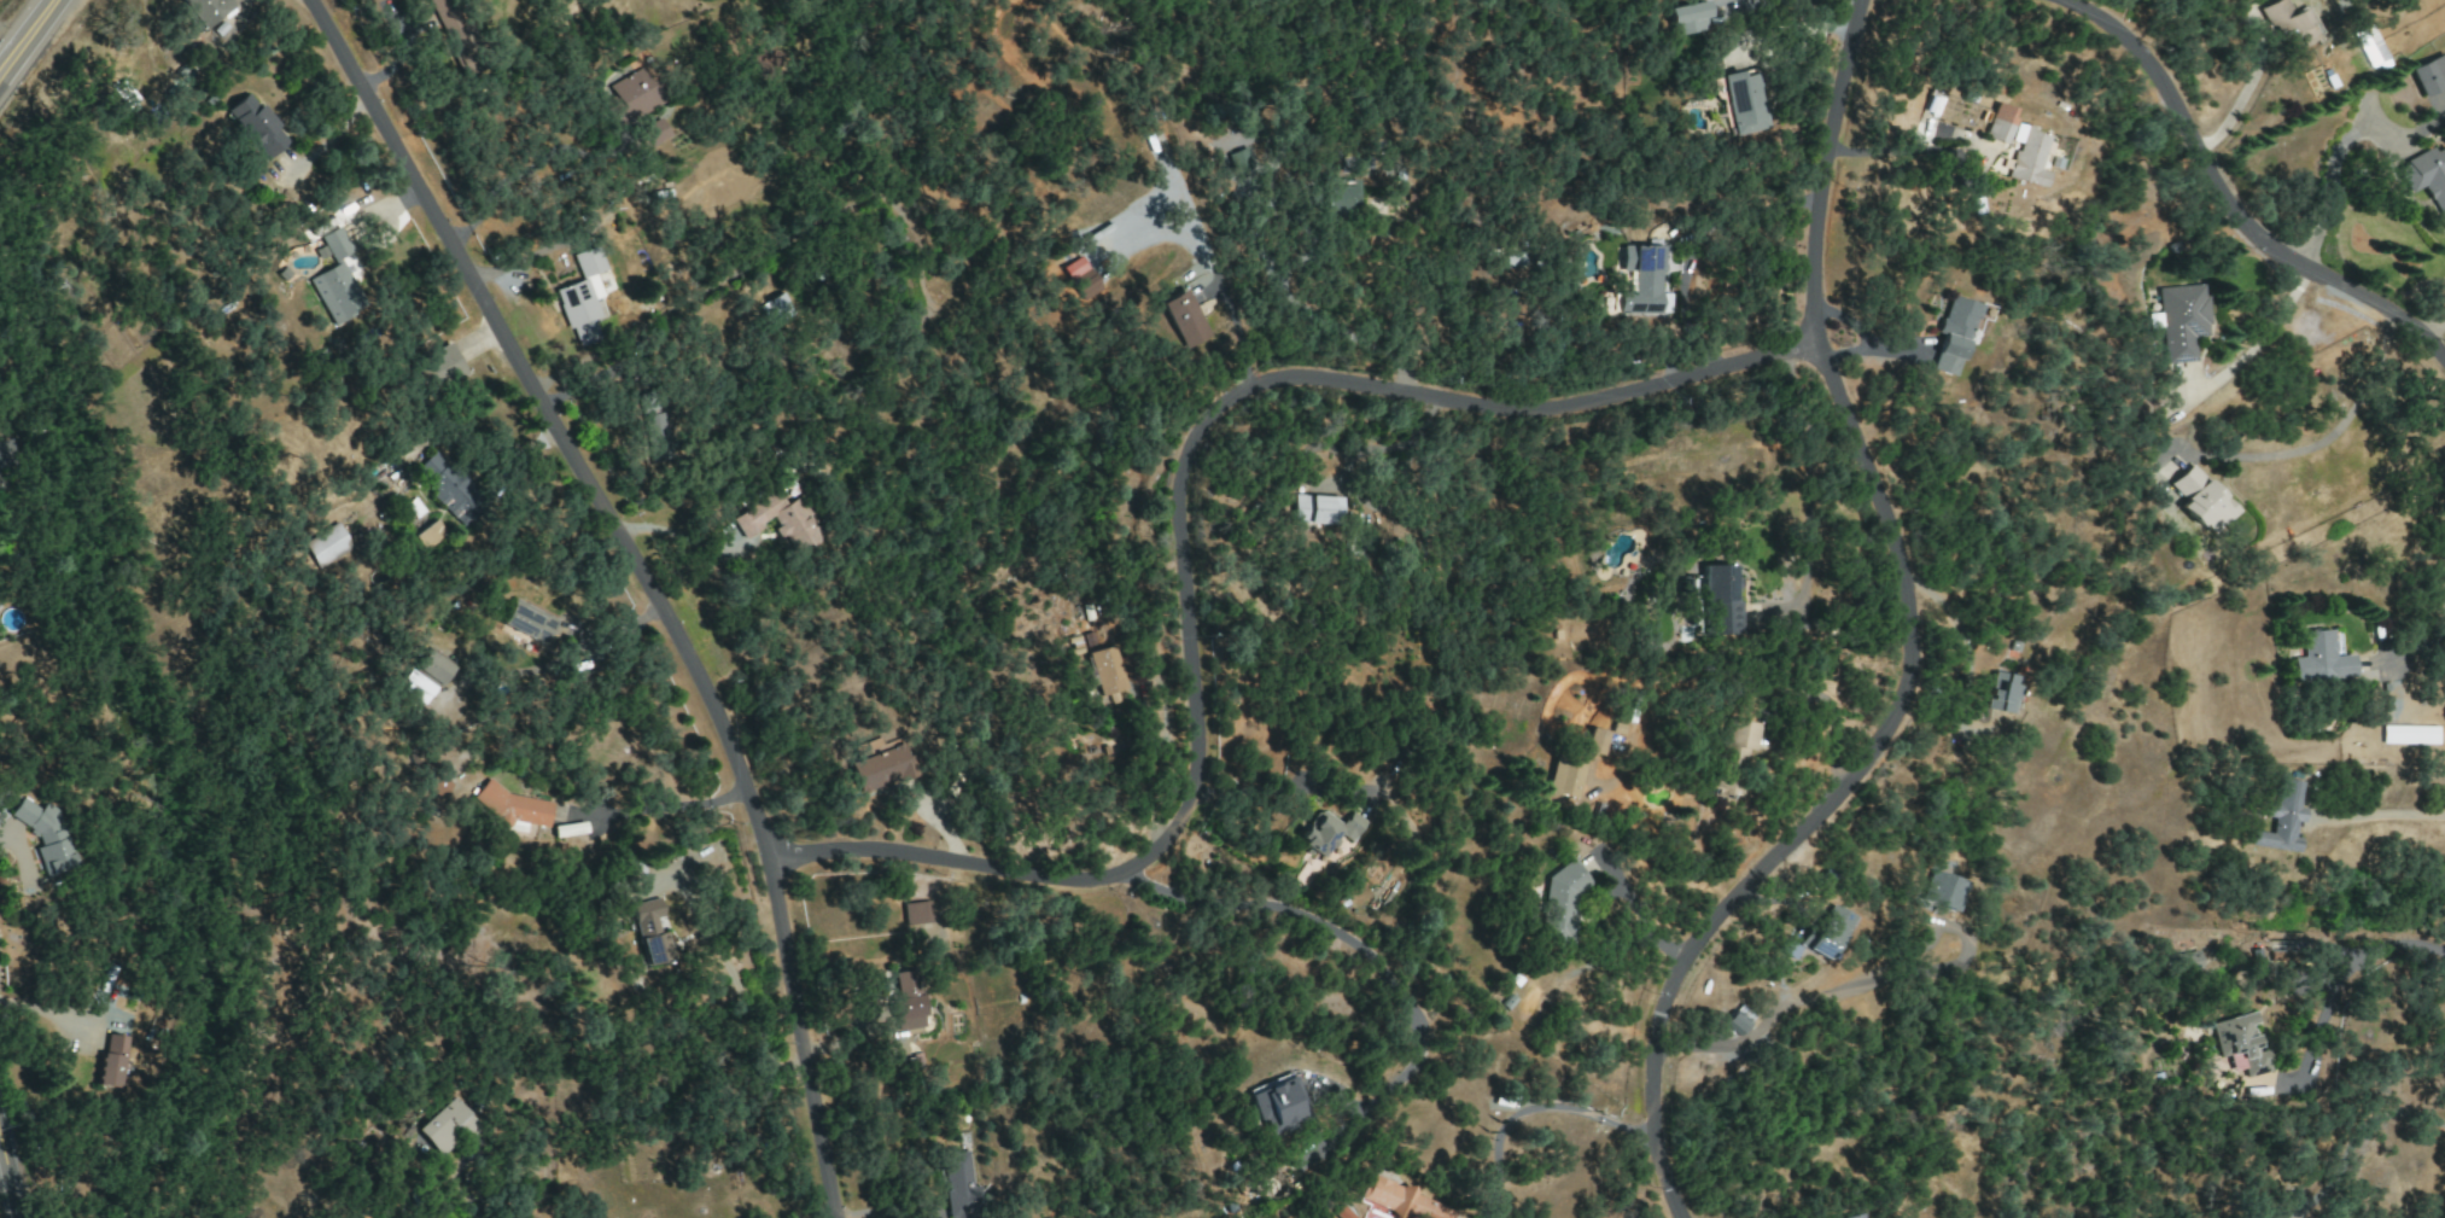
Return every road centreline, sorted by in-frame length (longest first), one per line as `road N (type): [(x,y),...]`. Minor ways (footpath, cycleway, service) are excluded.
road 1 (residential): [(782,863),(876,849),(1069,879),(1130,873),(1177,839),(1207,786),(1197,582),(1184,515),(1190,449),(1232,398),(1297,378),(1562,415),(1811,350)]
road 2 (residential): [(841,1217),(801,1032),(782,863),(722,721),(652,585),(310,0)]
road 3 (residential): [(1678,1217),(1658,1147),(1651,1074),(1664,997),(1720,914),(1844,785),(1890,724),(1903,674),(1903,572),(1890,524),(1811,350),(1821,202),(1868,0)]
road 4 (residential): [(2049,0),(2113,25),(2160,82),(2227,208),(2291,263),(2385,310),(2444,367)]

